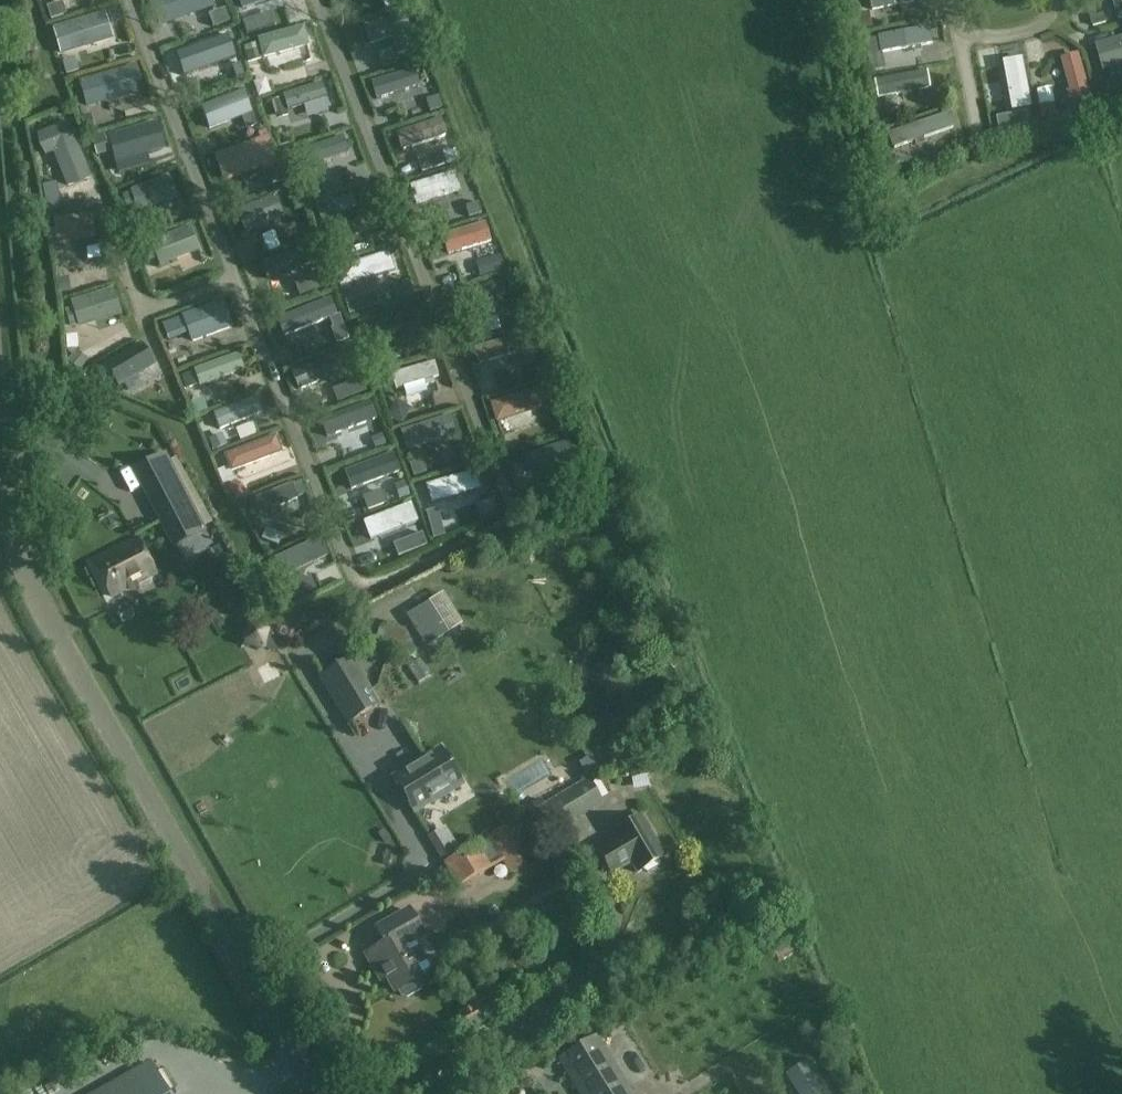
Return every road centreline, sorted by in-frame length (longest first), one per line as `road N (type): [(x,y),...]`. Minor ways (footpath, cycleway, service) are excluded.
road 1 (unclassified): [(325,1093),(49,618),(17,546),(0,440)]

